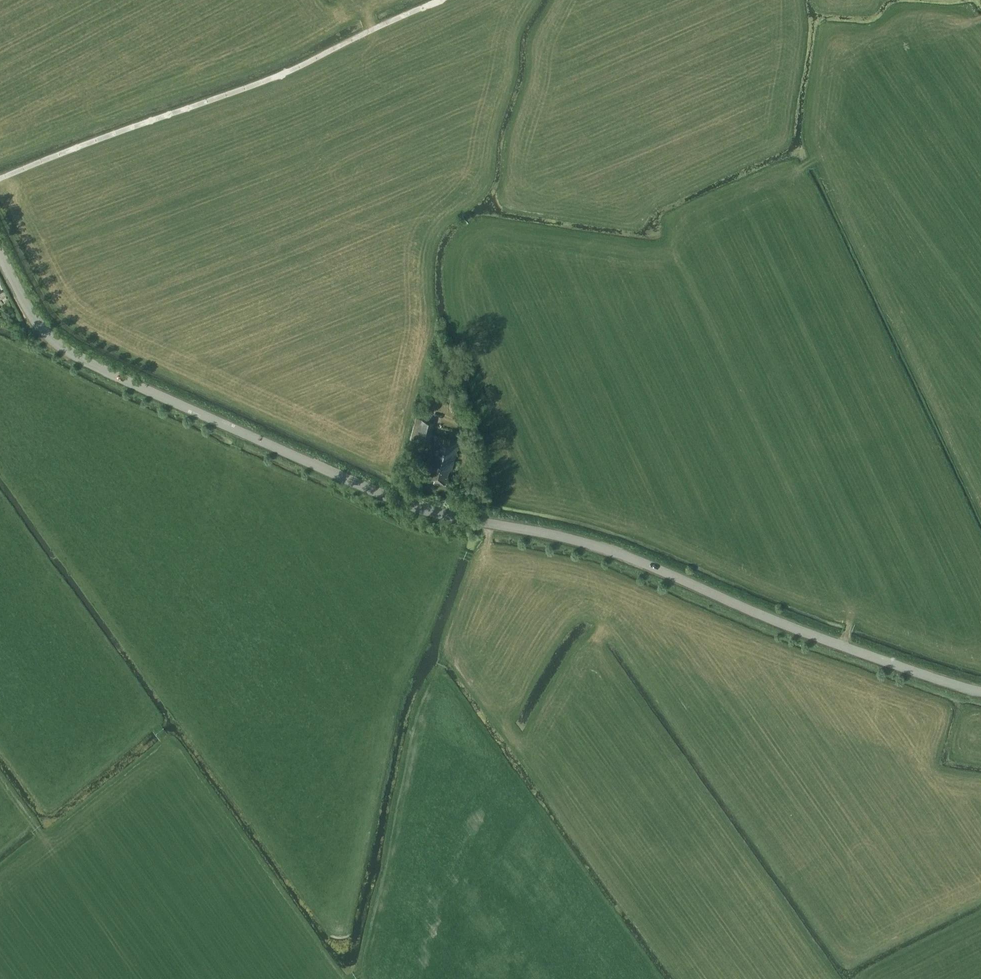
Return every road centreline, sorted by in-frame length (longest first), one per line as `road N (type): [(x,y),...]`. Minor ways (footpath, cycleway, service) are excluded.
road 1 (tertiary): [(980,691),(840,645),(609,548),(406,503),(215,420),(55,340),(30,311),(0,251)]
road 2 (track): [(0,178),(281,74),(437,0)]

